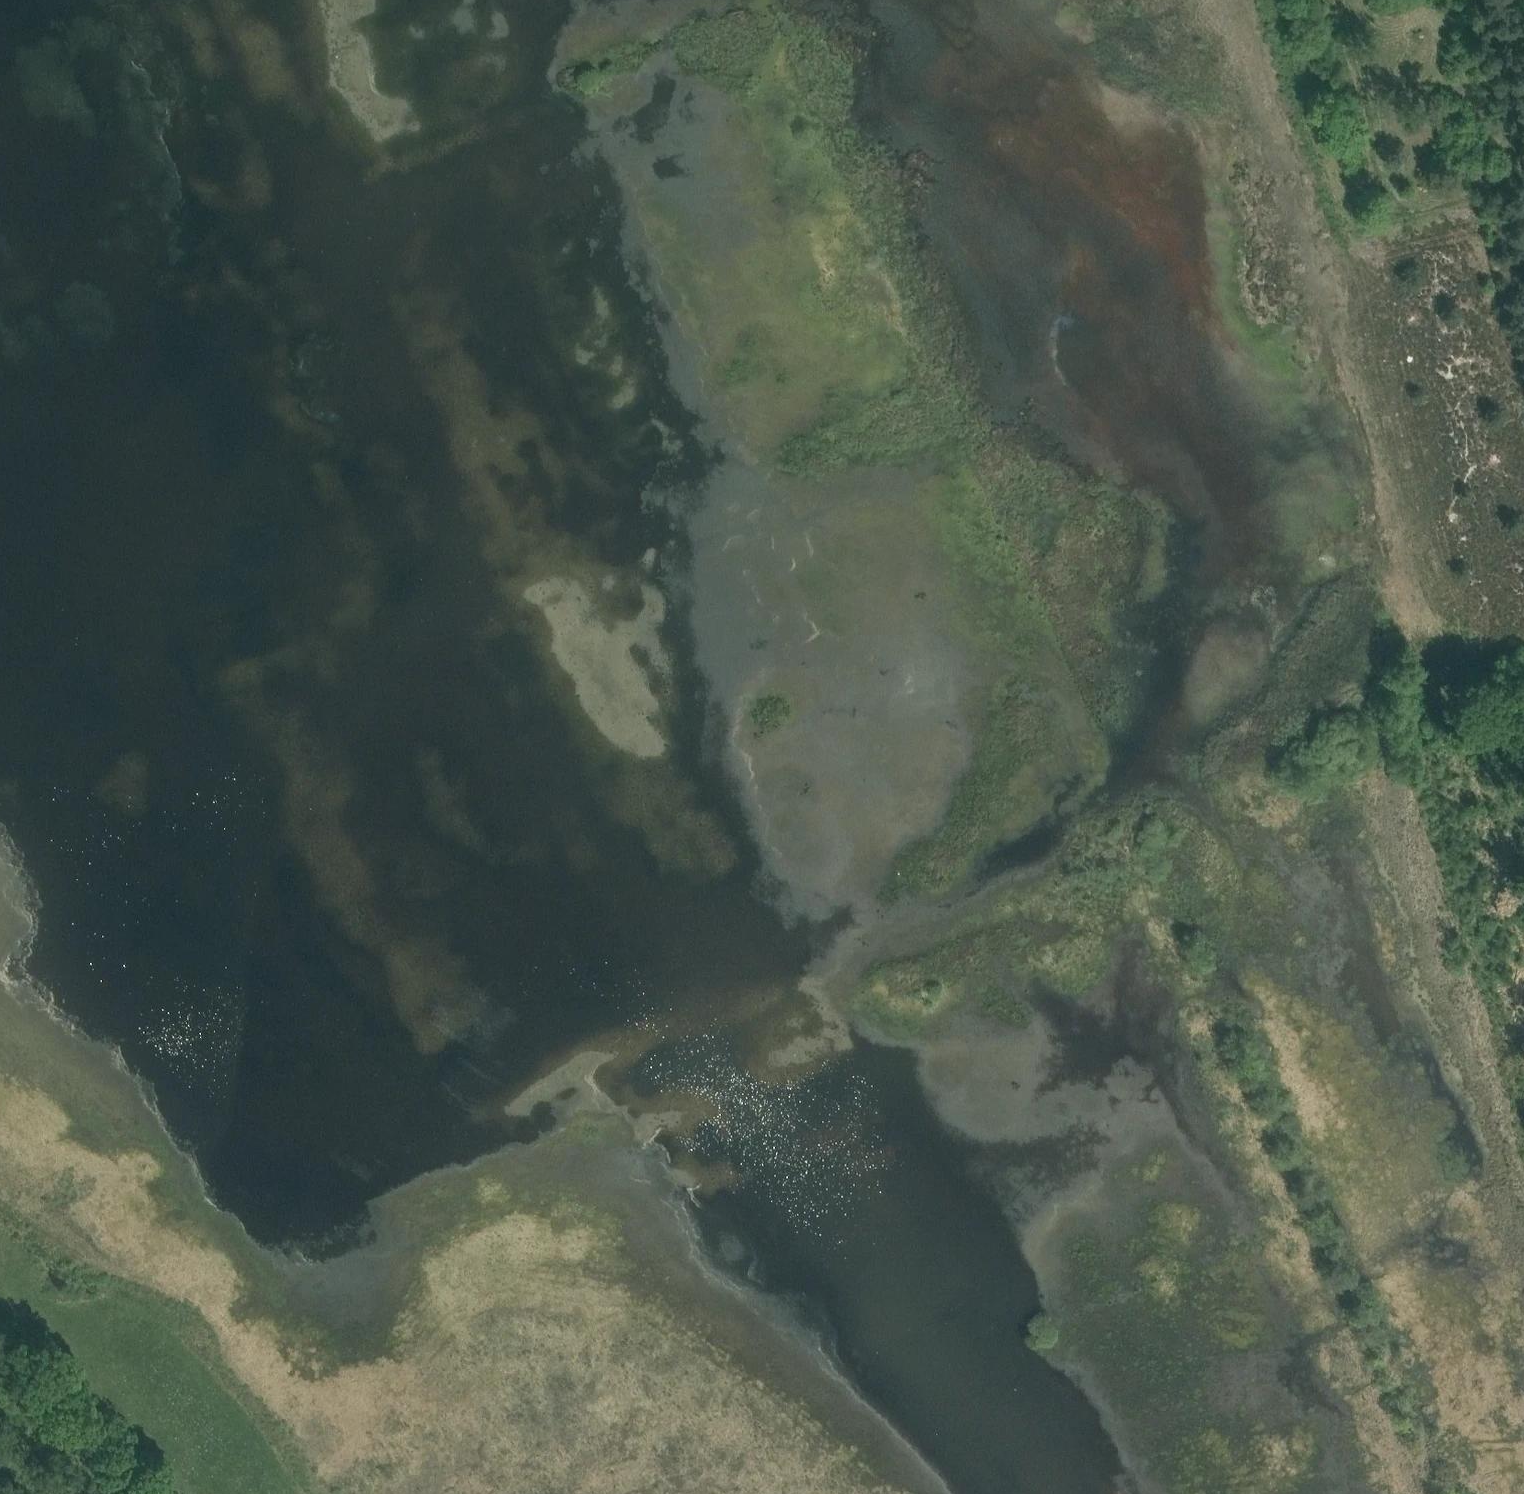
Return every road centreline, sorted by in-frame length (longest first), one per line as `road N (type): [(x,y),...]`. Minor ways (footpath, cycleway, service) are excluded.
road 1 (track): [(1341,0),(1394,177)]
road 2 (track): [(1523,989),(1492,871)]

